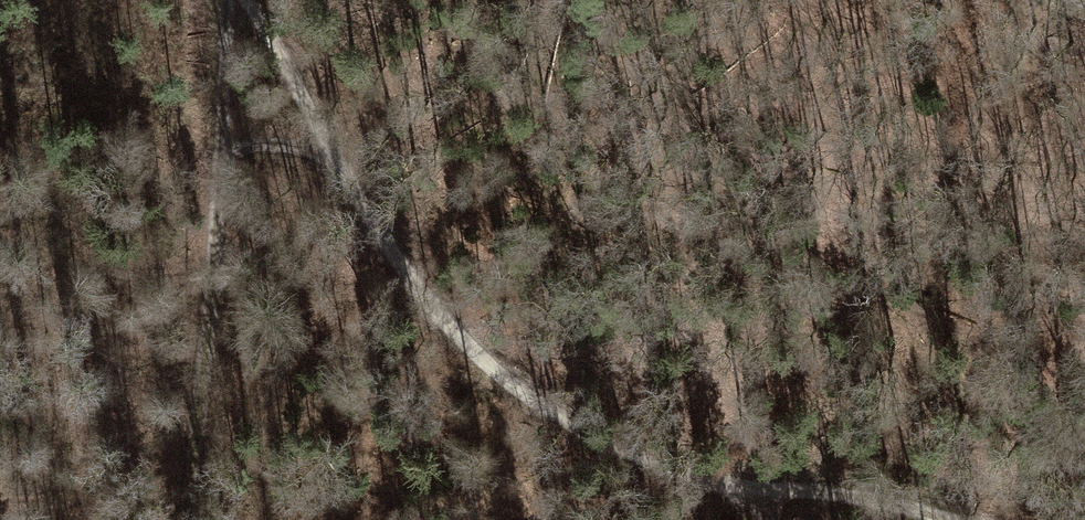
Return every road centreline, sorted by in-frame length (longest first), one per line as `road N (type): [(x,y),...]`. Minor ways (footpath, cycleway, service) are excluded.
road 1 (track): [(340,159),(413,285),(516,389),(591,434),(697,481)]
road 2 (track): [(222,160),(184,519)]
road 3 (track): [(944,519),(835,491),(697,481)]
road 4 (track): [(229,3),(252,14),(340,159)]
road 5 (track): [(229,0),(222,160)]
road 6 (track): [(340,159),(284,145),(222,160)]

